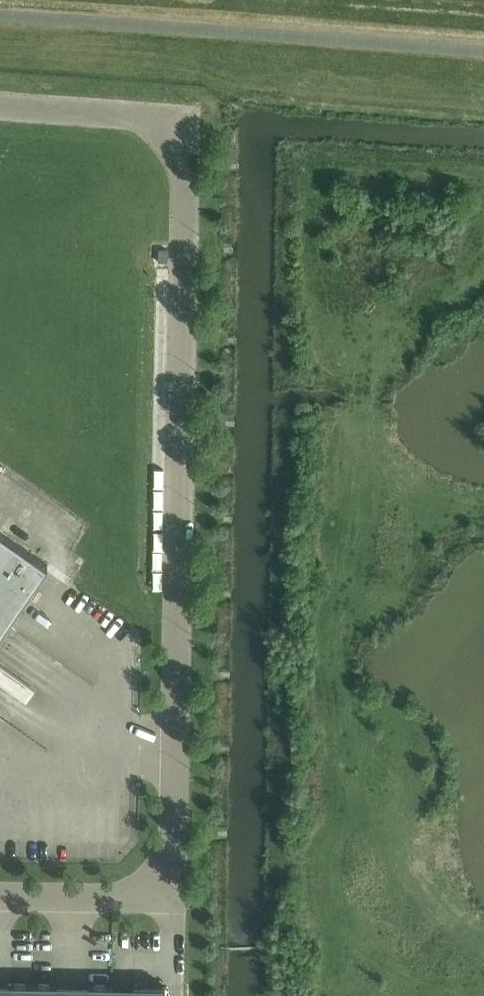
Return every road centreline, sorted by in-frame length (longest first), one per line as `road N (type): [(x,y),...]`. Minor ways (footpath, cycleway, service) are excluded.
road 1 (unclassified): [(0,897),(173,900),(187,121)]
road 2 (unclassified): [(0,108),(187,121)]

